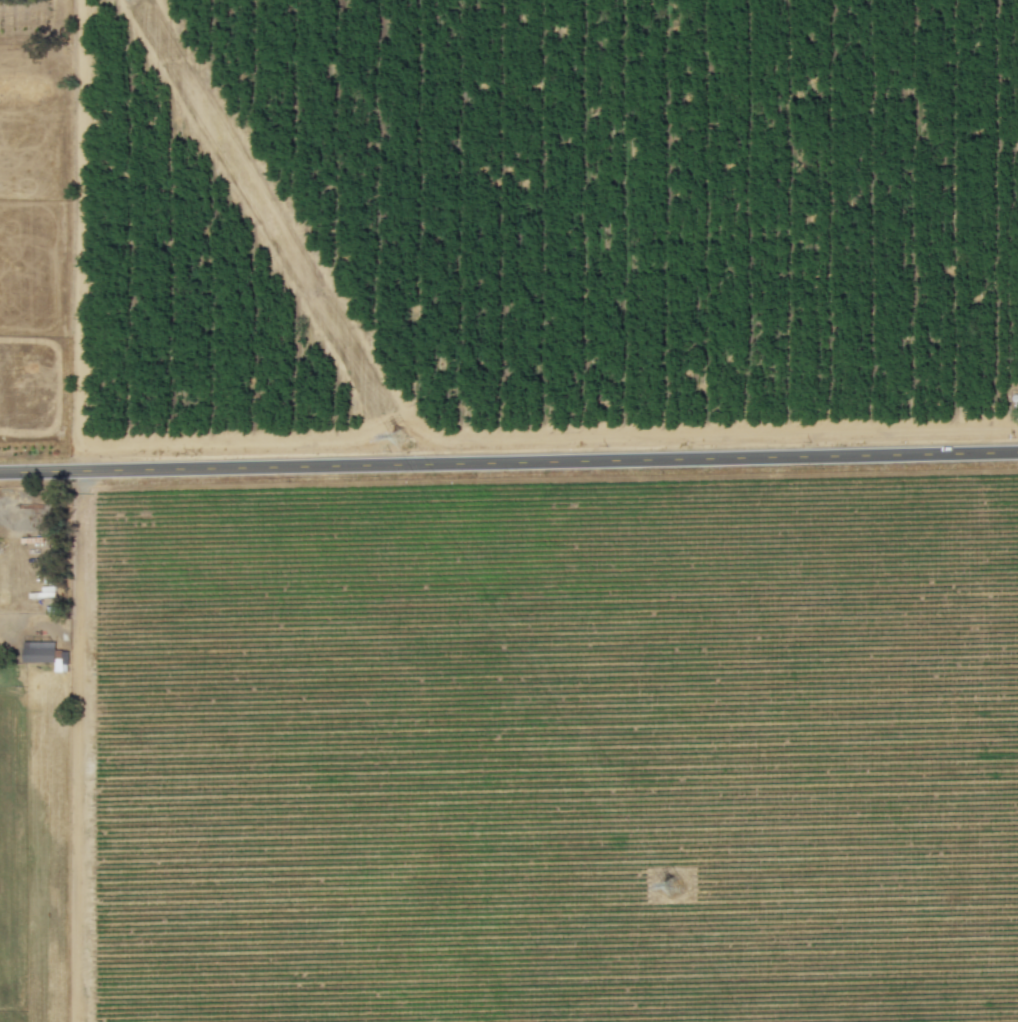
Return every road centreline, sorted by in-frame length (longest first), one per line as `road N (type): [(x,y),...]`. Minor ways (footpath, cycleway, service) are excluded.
road 1 (tertiary): [(0,472),(1017,453)]

